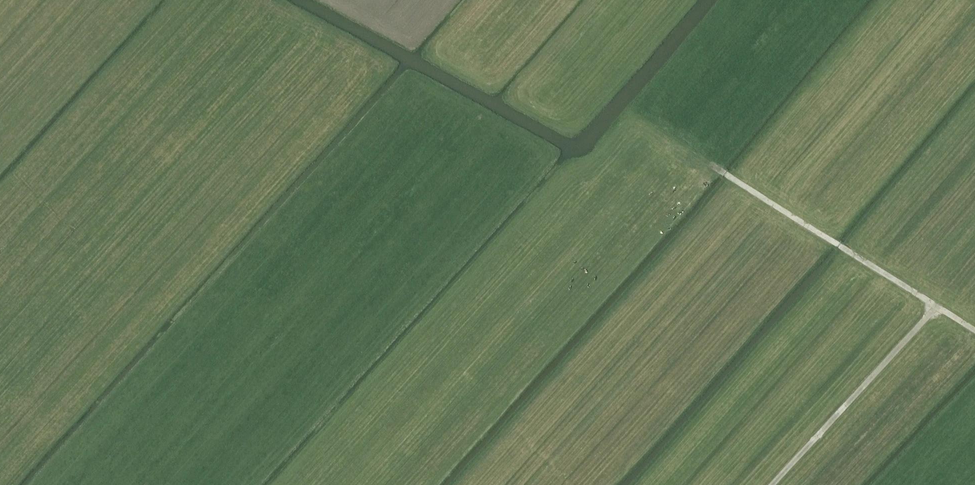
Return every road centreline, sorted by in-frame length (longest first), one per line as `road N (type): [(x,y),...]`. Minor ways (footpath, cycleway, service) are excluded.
road 1 (track): [(974,321),(718,158)]
road 2 (track): [(771,484),(942,301)]

